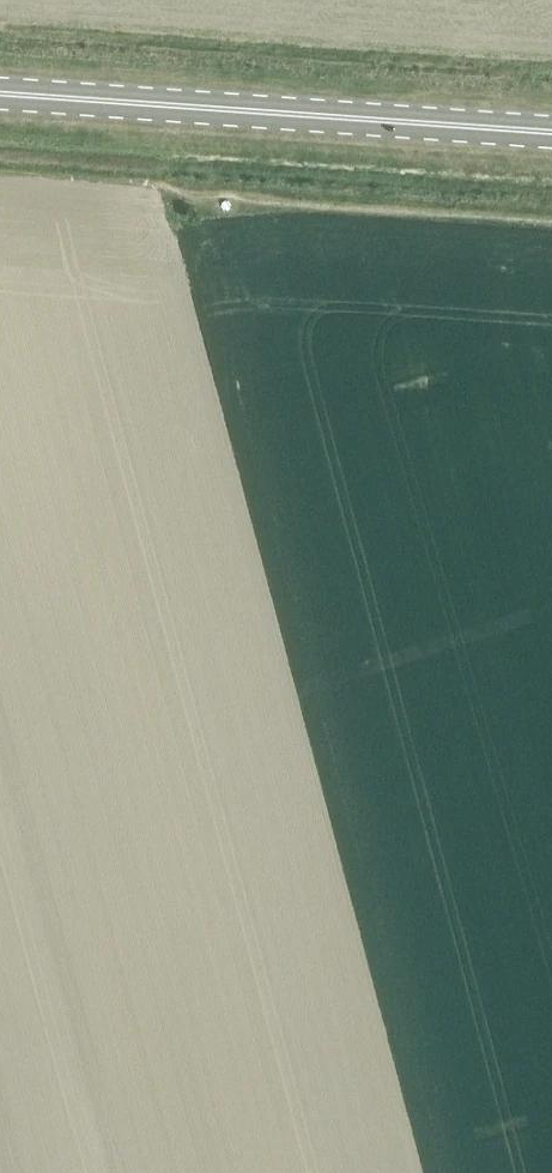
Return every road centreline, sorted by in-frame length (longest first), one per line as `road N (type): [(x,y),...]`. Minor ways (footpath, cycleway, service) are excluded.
road 1 (secondary): [(0,92),(551,131)]
road 2 (track): [(0,177),(157,187)]

